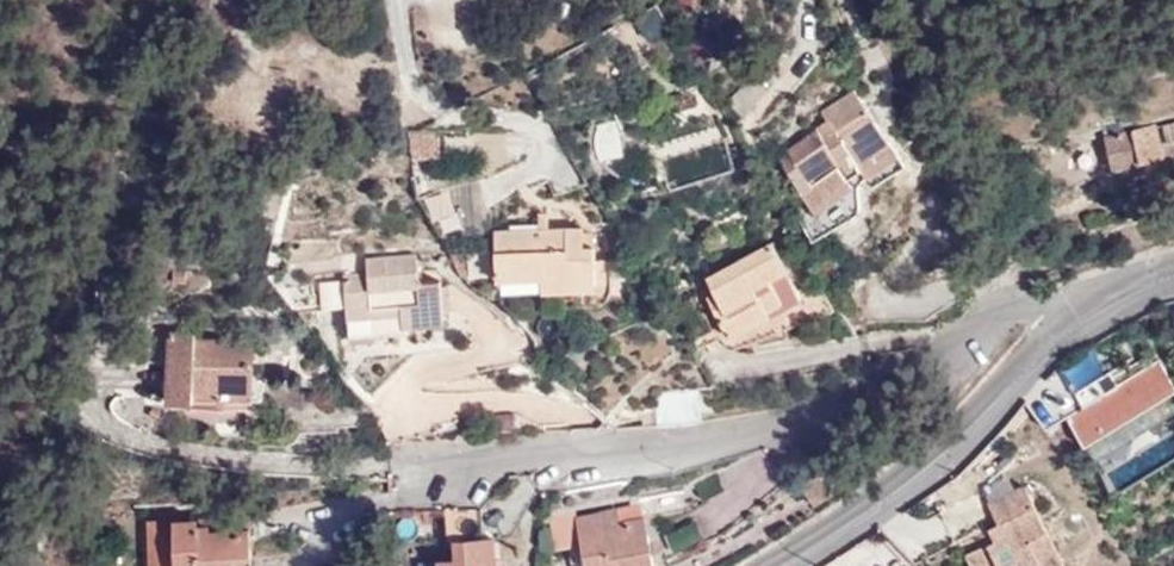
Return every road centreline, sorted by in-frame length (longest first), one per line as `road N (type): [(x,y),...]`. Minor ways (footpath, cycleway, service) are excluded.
road 1 (residential): [(421,476),(821,432),(1003,325),(1053,312),(1092,314)]
road 2 (residential): [(787,565),(863,525),(987,427),(1092,314)]

